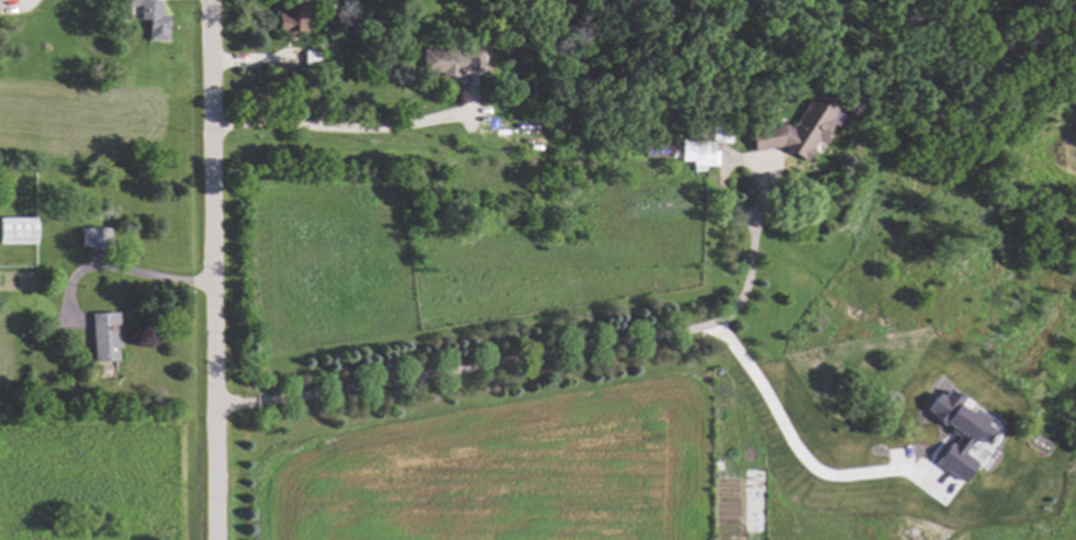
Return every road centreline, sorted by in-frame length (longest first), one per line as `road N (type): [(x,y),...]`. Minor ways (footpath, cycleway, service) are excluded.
road 1 (residential): [(207,0),(210,539)]

